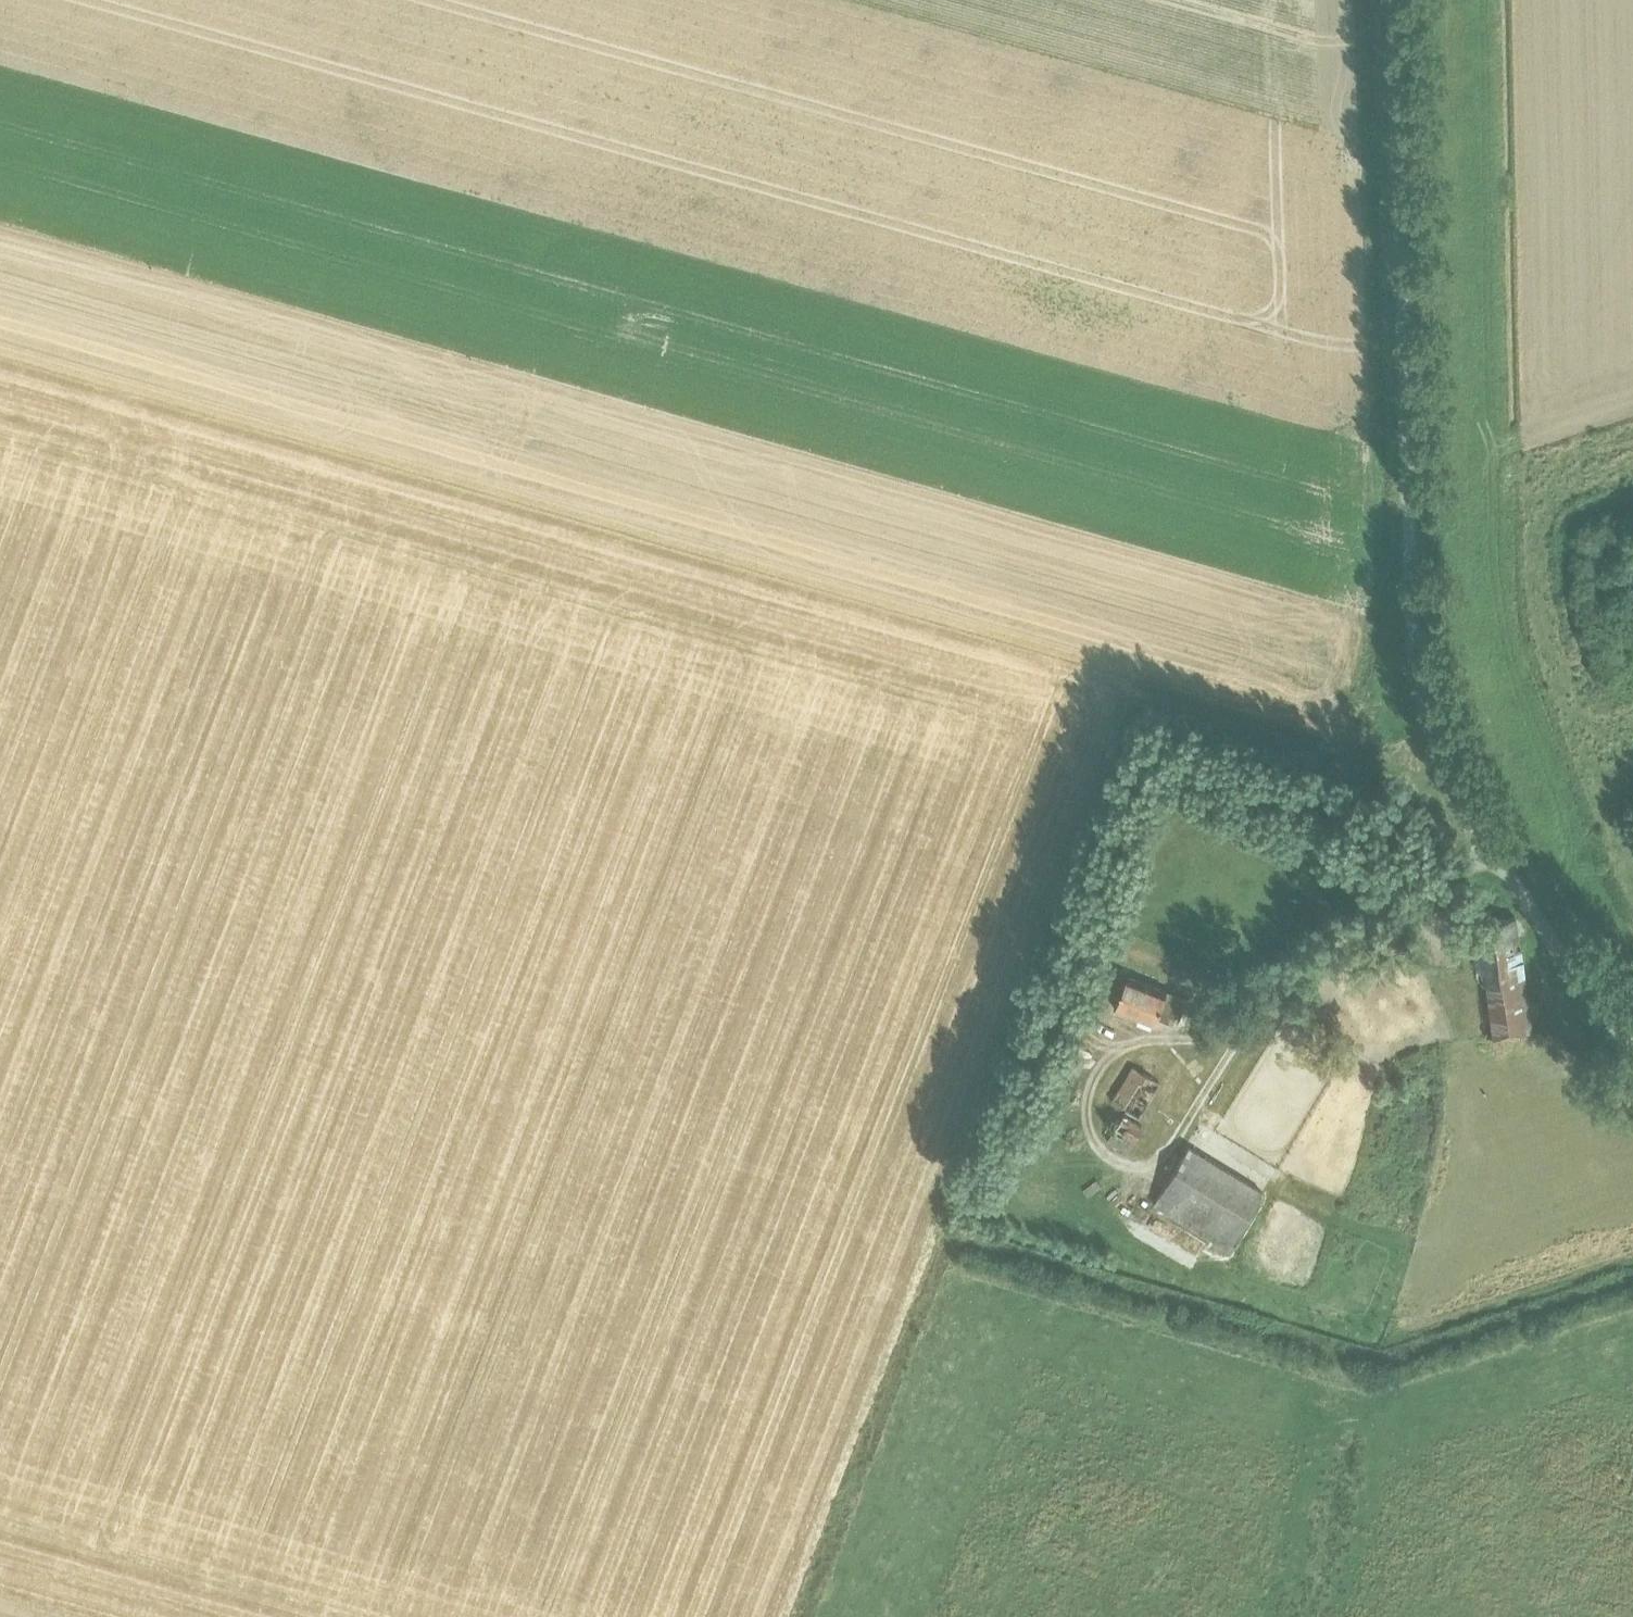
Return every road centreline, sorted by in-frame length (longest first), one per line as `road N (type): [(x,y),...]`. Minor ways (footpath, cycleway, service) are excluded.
road 1 (unclassified): [(1632,1045),(1474,825),(1423,696),(1408,571),(1394,0)]

